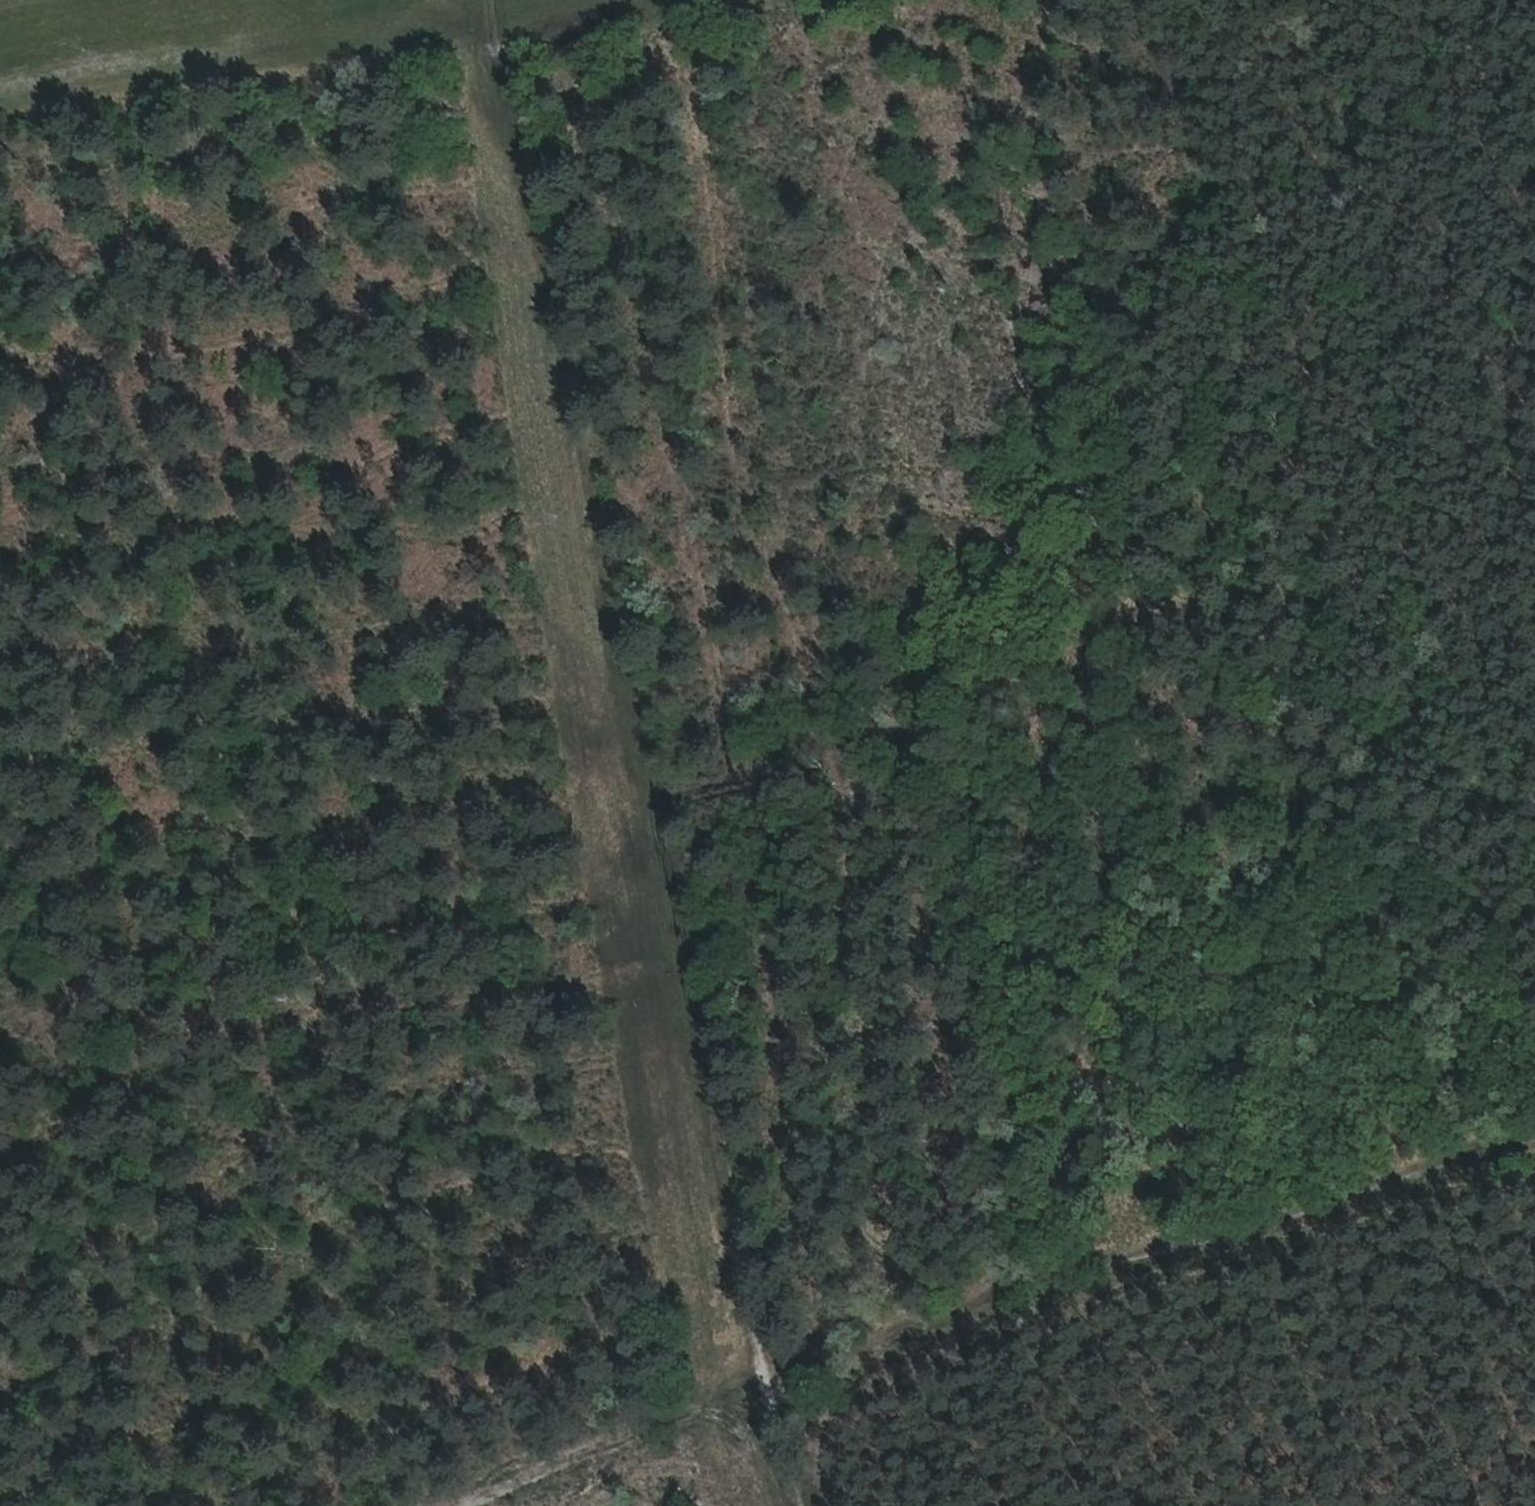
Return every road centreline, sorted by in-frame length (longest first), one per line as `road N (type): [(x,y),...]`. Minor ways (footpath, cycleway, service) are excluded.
road 1 (track): [(492,0),(732,1395),(770,1505)]
road 2 (track): [(1534,1133),(1034,1274),(732,1395),(410,1505)]

